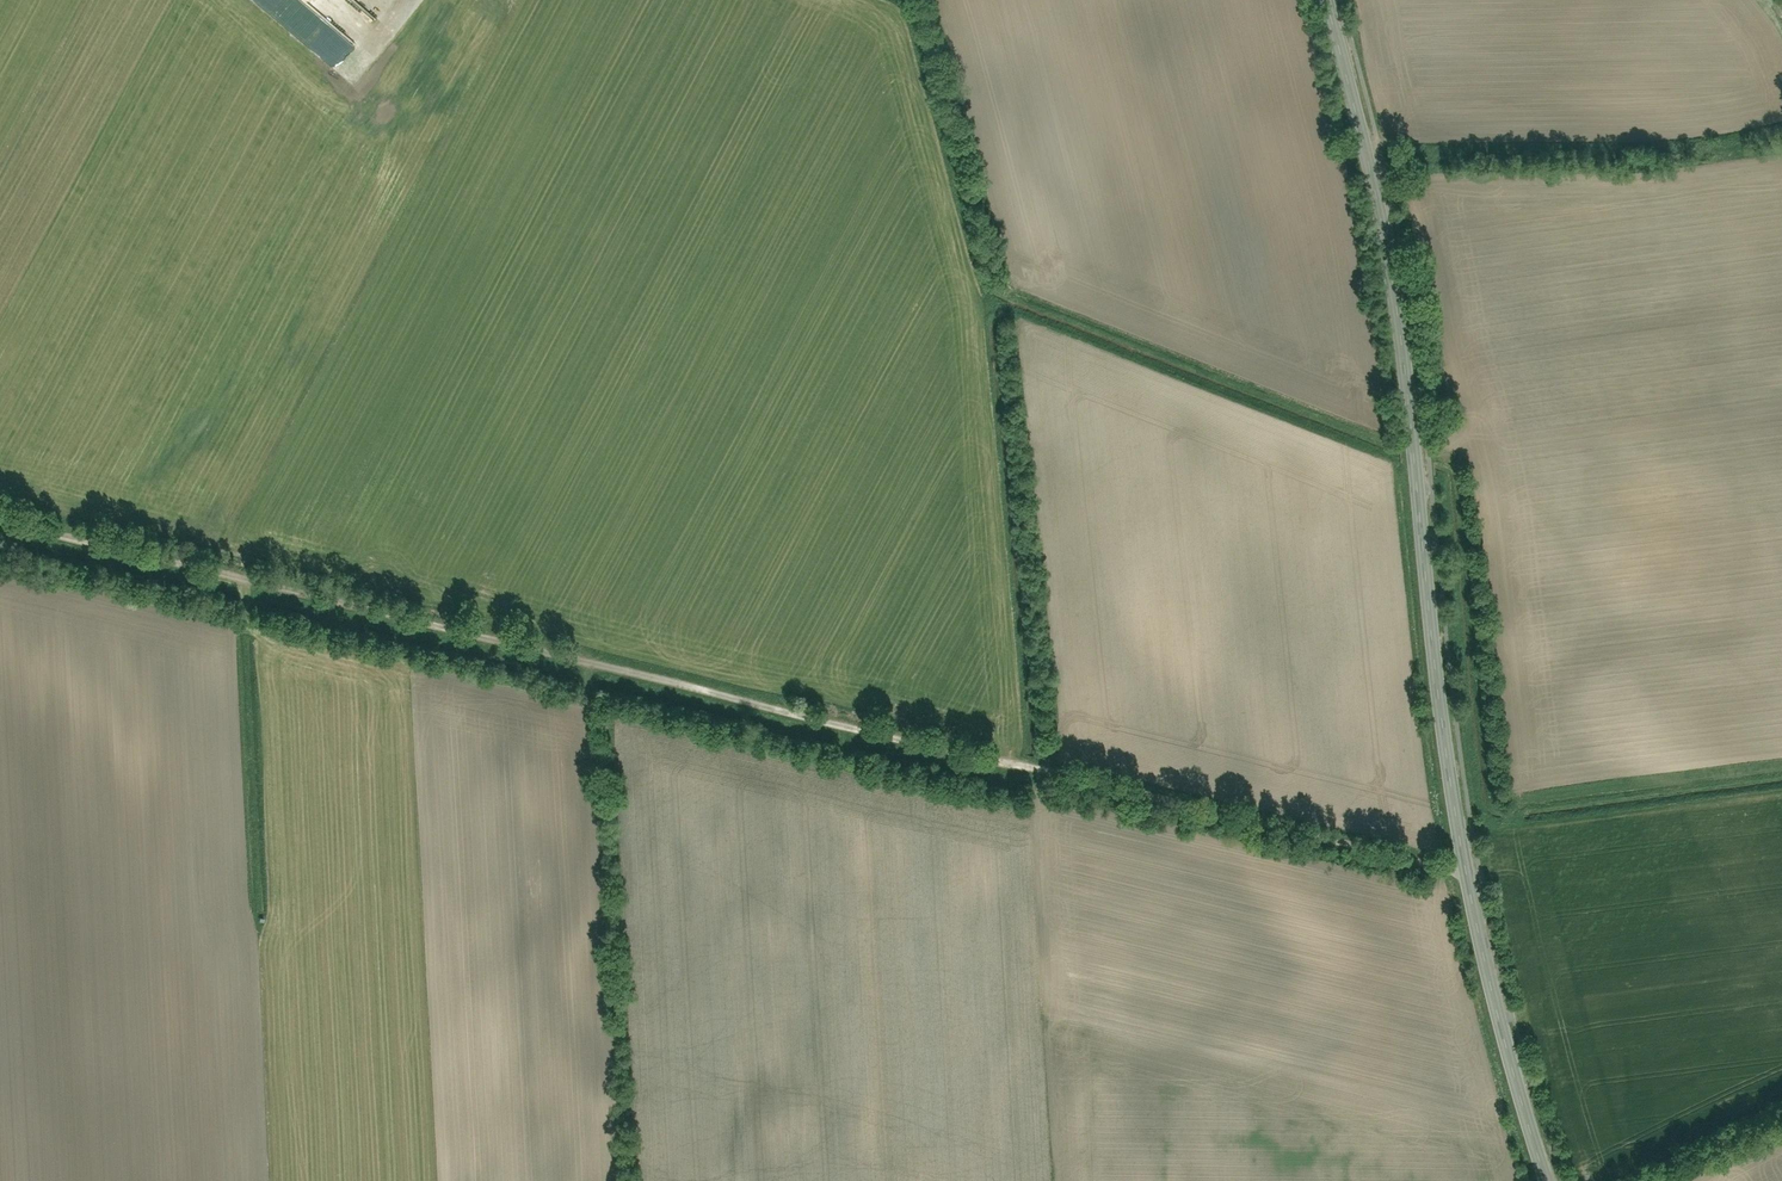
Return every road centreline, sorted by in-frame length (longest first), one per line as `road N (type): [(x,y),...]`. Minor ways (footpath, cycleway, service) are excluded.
road 1 (track): [(1467,874),(0,523)]
road 2 (tertiary): [(1547,1180),(1498,1021),(1450,783),(1403,354),(1366,139),(1327,0)]

